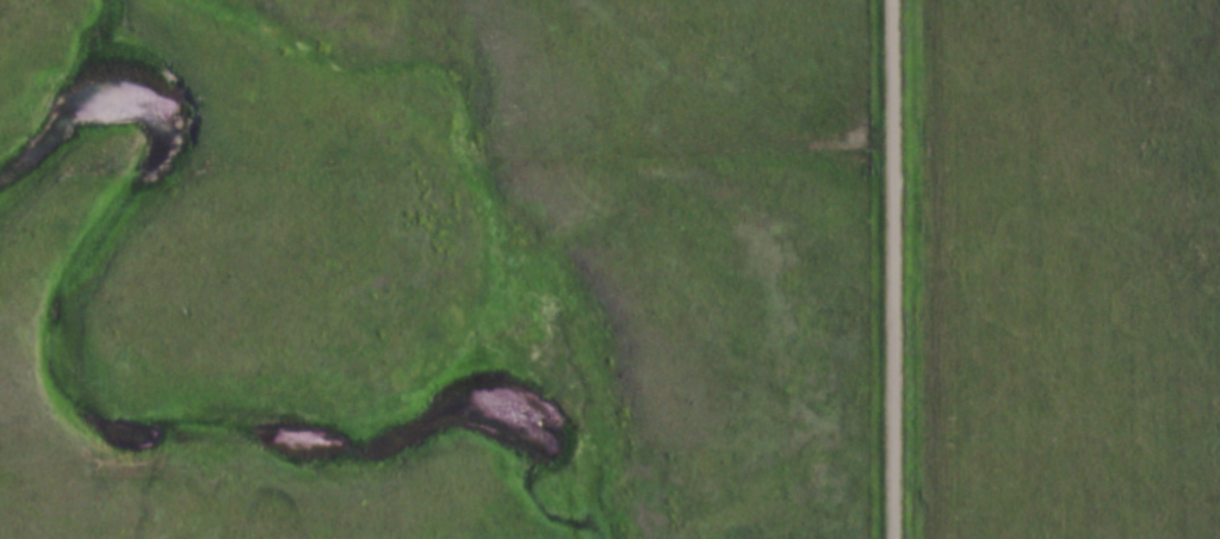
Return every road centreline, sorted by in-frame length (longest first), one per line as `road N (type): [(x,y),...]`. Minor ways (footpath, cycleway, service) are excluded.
road 1 (residential): [(894,538),(892,0)]

